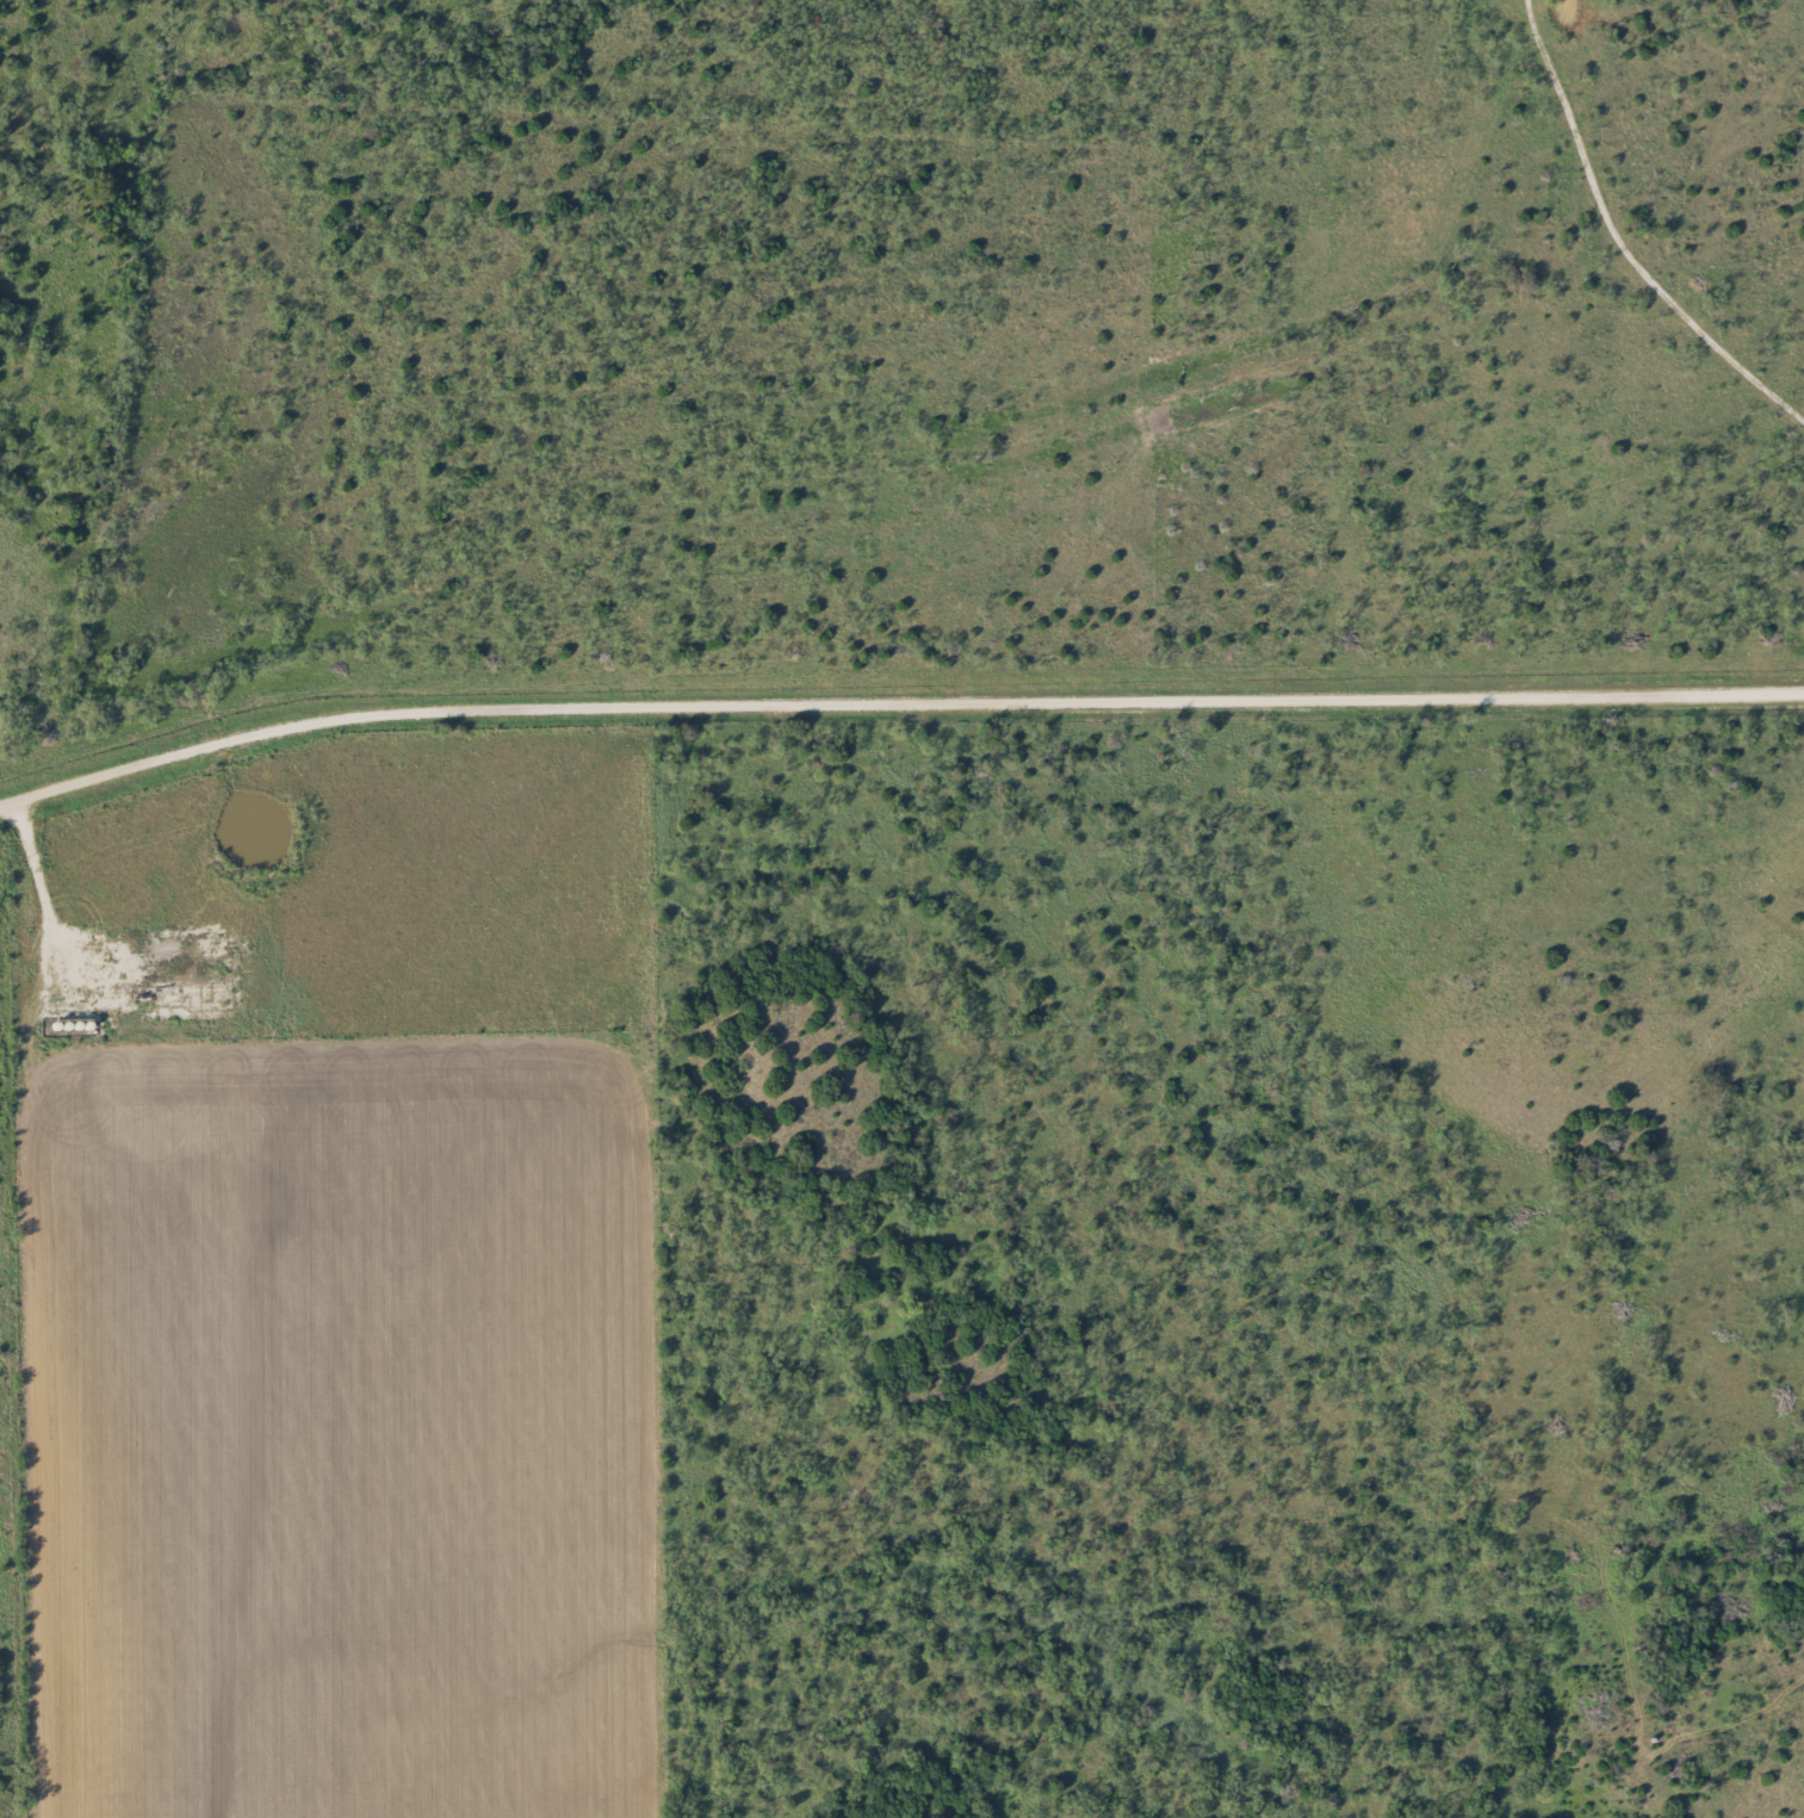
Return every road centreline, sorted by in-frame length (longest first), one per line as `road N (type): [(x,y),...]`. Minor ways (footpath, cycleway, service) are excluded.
road 1 (residential): [(0,810),(345,715),(620,702),(1803,693)]

